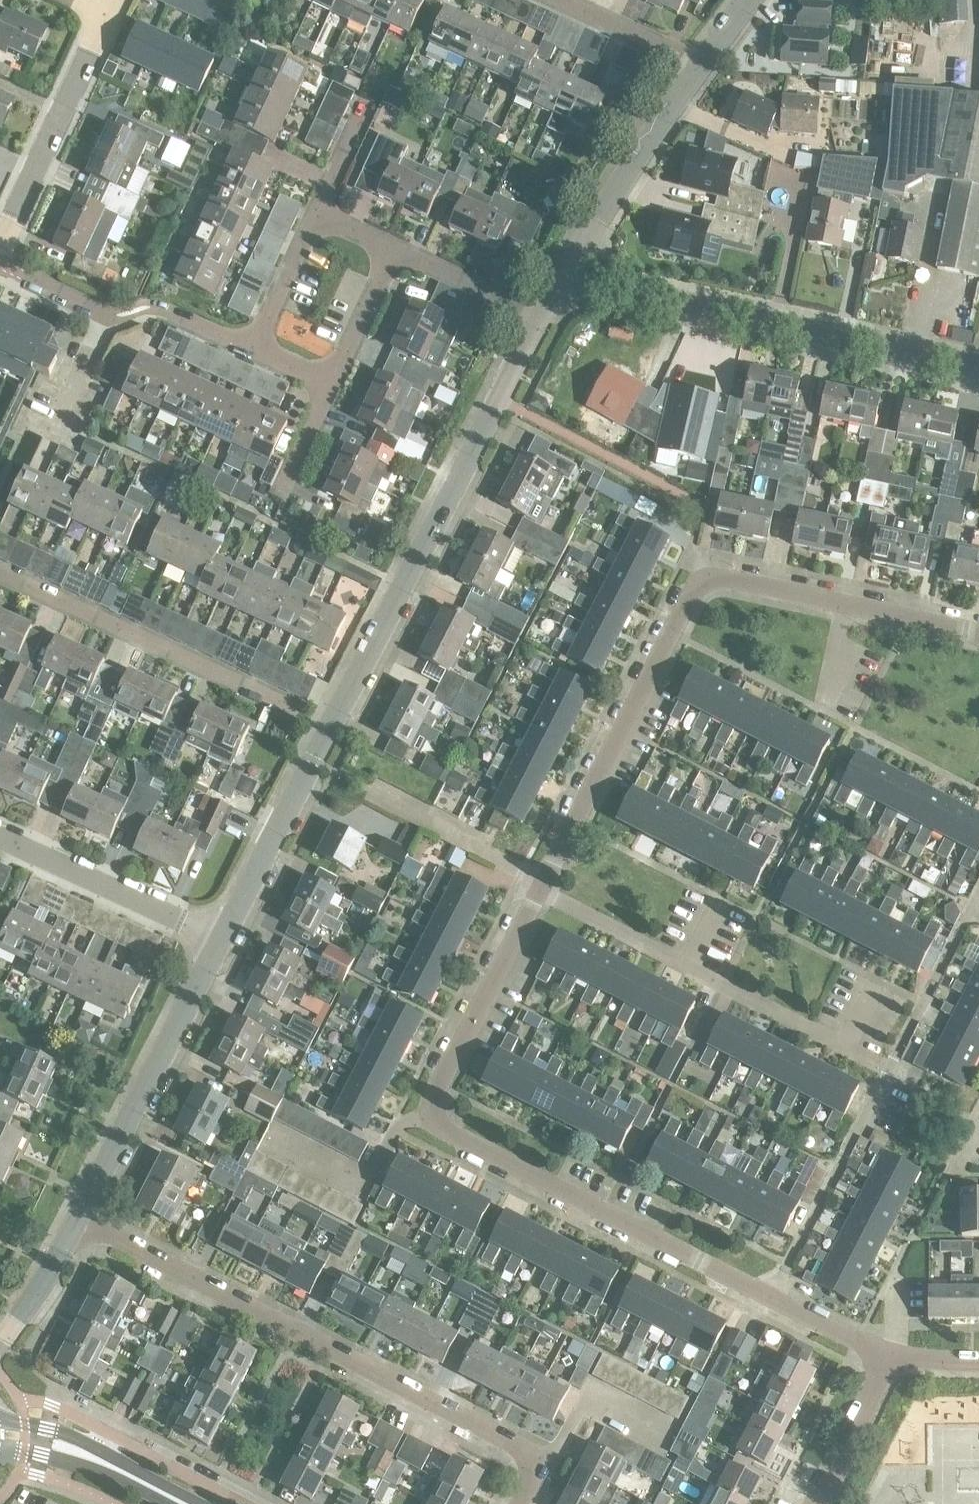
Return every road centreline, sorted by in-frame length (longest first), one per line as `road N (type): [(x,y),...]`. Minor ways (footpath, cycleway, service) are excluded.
road 1 (unclassified): [(228,933),(540,318)]
road 2 (residential): [(778,1297),(445,1129),(437,1113),(443,1083),(533,890)]
road 3 (residential): [(543,1466),(78,1213)]
road 4 (residential): [(541,874),(616,725),(707,576),(844,603)]
road 5 (residential): [(978,366),(564,274)]
road 6 (residential): [(300,712),(0,573)]
road 7 (unclassified): [(78,1213),(228,933)]
road 8 (residential): [(0,235),(115,0)]
road 9 (unclassified): [(564,274),(622,171),(707,61)]
road 10 (residential): [(228,933),(0,832)]
road 11 (residential): [(890,1076),(778,1297)]
road 12 (primary): [(198,1503),(75,1437),(0,1420)]
road 13 (residential): [(978,896),(890,1076)]
road 14 (primary): [(0,1452),(91,1466),(179,1503)]
road 15 (residential): [(845,1051),(689,970)]
road 16 (residential): [(689,970),(533,890)]
road 17 (residential): [(543,1466),(590,1398),(673,1439)]
road 18 (residential): [(541,874),(388,795)]
road 19 (residential): [(540,318),(391,251)]
road 20 (residential): [(817,1503),(889,1357)]
road 21 (unclassified): [(0,1347),(78,1213)]
road 22 (residential): [(707,61),(572,0)]
road 23 (residential): [(260,344),(318,217)]
road 24 (residential): [(334,378),(391,251)]
road 25 (residential): [(844,603),(978,629)]
road 26 (residential): [(889,1357),(778,1297)]
road 27 (residential): [(286,493),(334,378)]
road 28 (residential): [(318,217),(369,106)]
road 29 (residential): [(260,344),(166,304),(147,309)]
road 30 (residential): [(57,432),(101,333),(99,320)]

